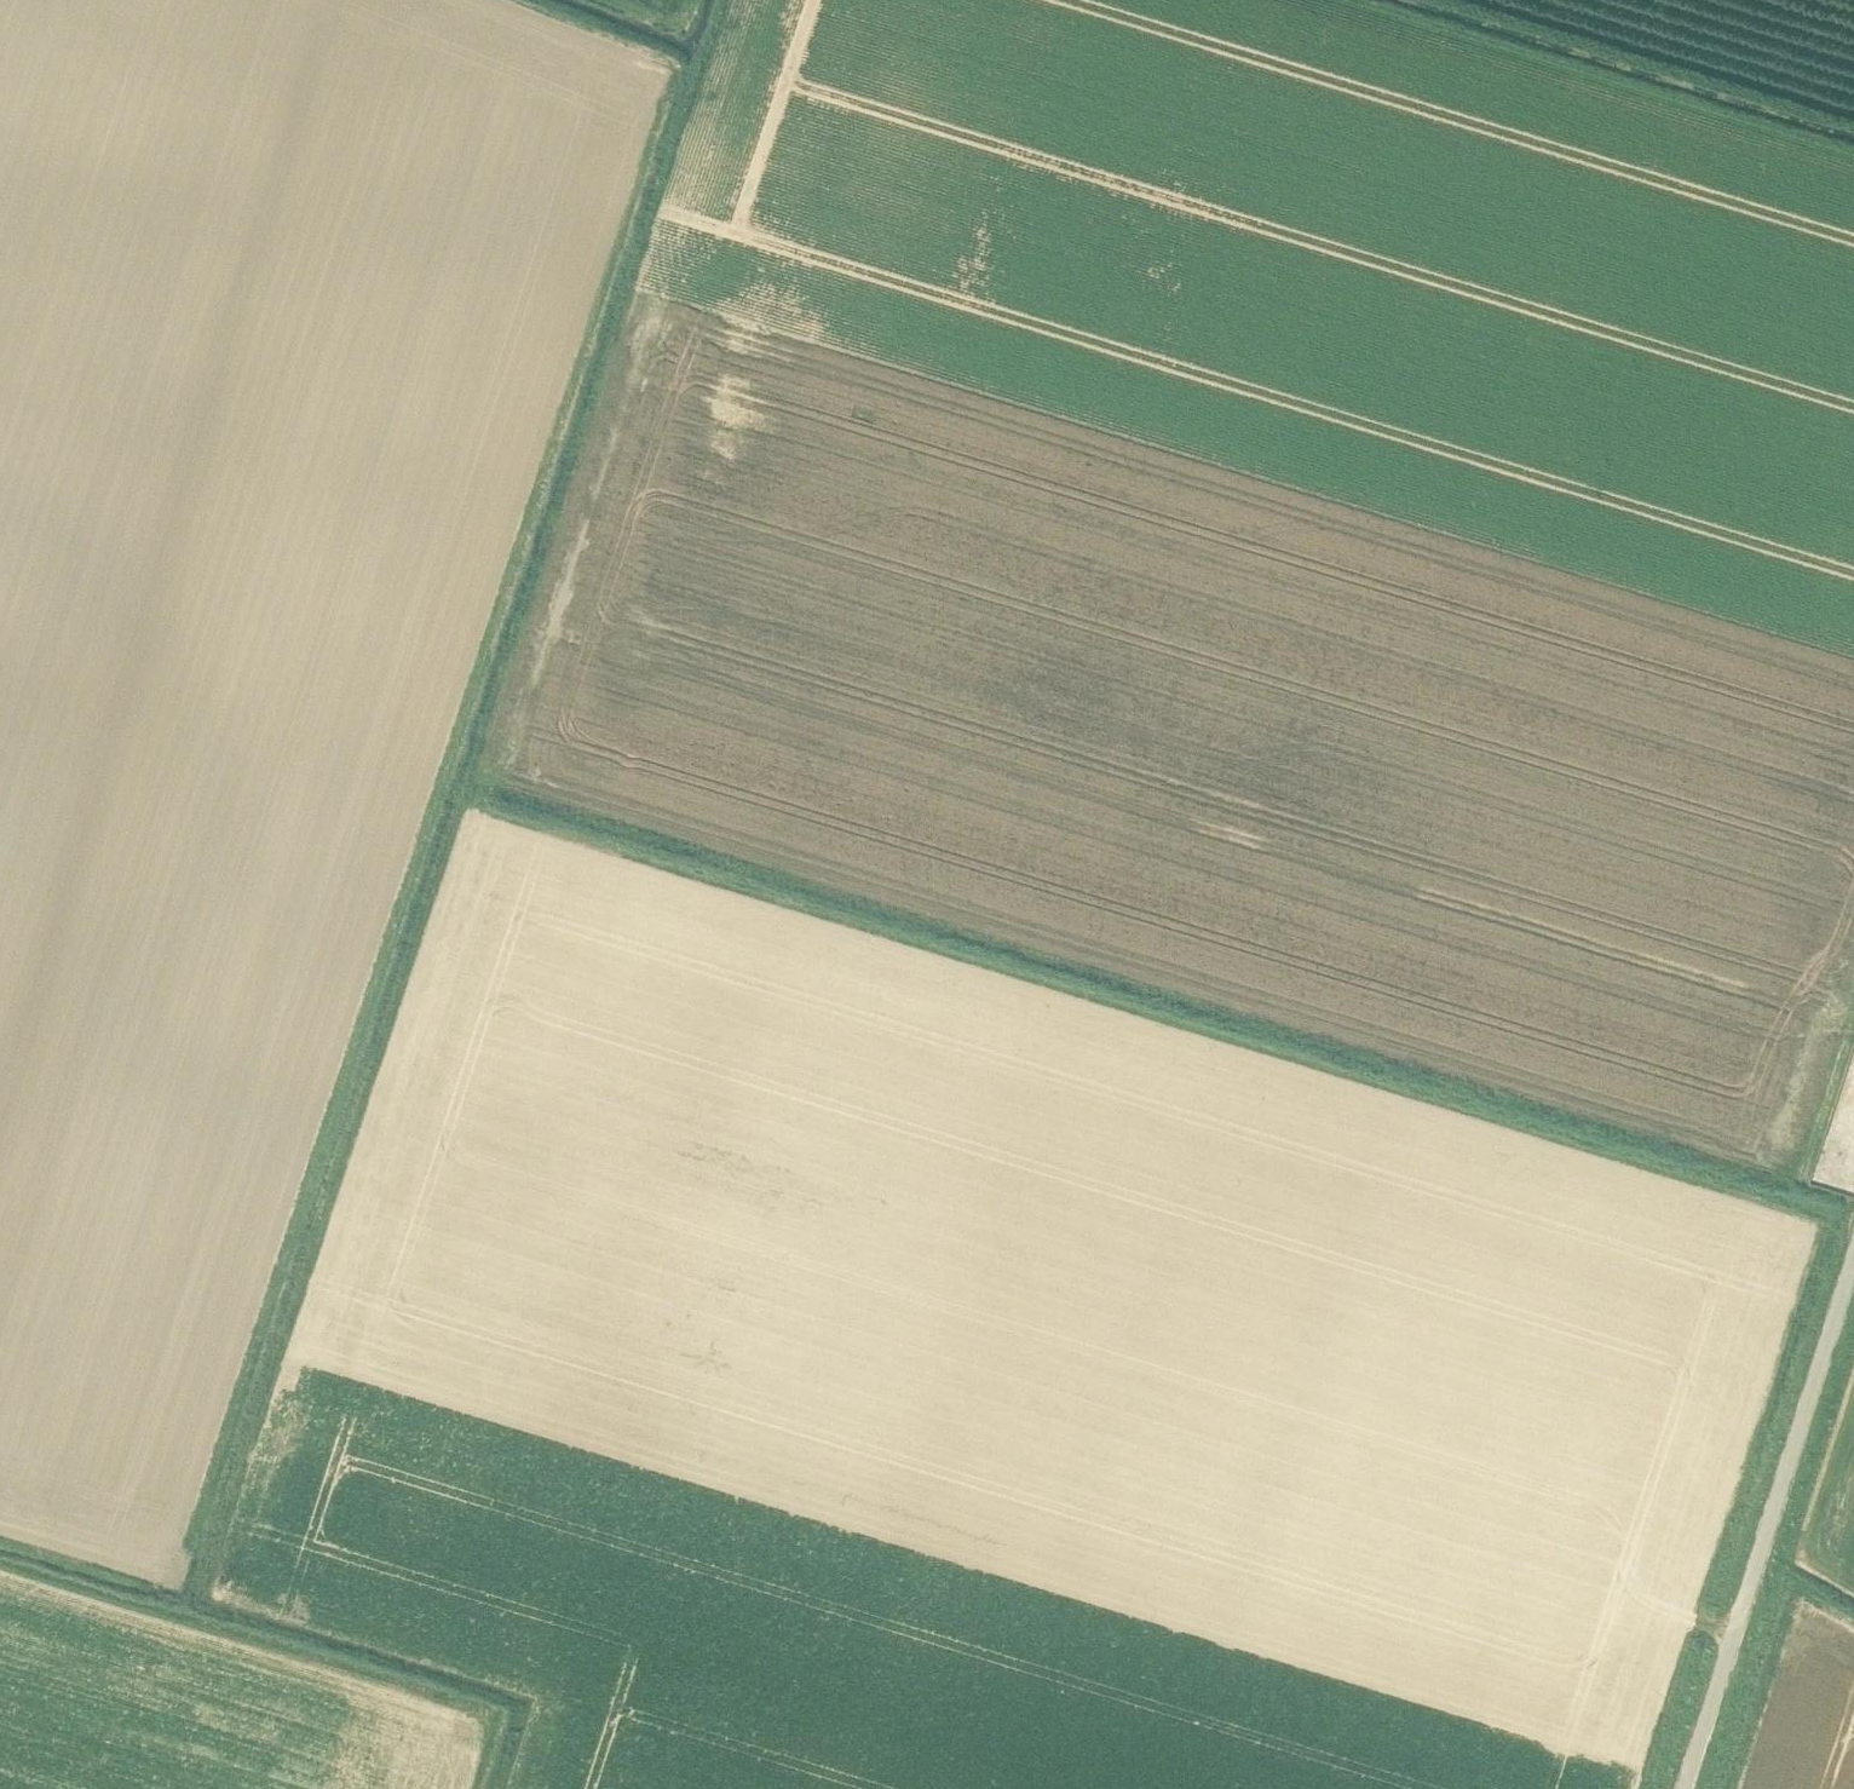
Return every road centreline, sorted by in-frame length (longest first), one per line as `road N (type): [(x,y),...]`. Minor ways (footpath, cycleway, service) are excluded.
road 1 (unclassified): [(1679,1788),(1853,1248)]

